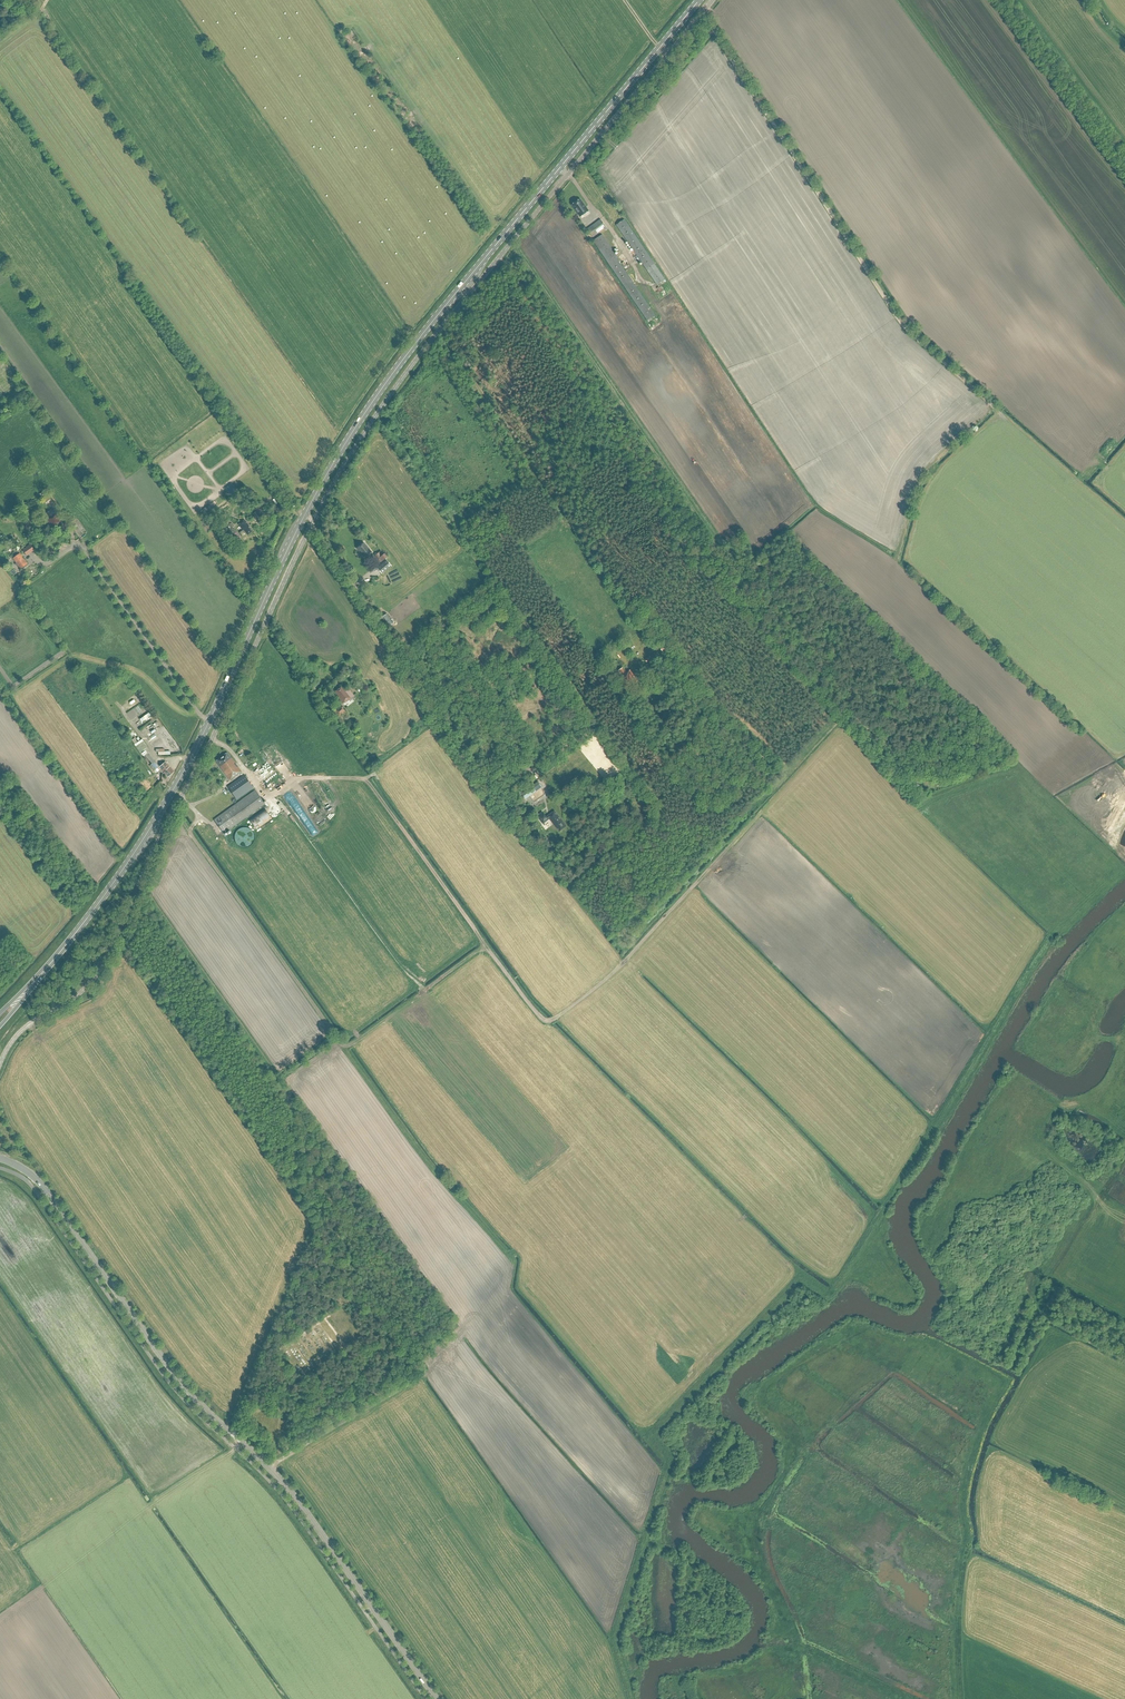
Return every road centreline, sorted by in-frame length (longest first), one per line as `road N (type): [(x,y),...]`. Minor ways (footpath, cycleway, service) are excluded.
road 1 (tertiary): [(436,1698),(291,1492),(178,1378),(38,1181),(0,1158)]
road 2 (track): [(292,779),(369,781),(550,1022),(625,962),(739,838)]
road 3 (track): [(174,808),(413,1144),(511,1261)]
road 4 (track): [(703,11),(891,306),(994,405)]
road 5 (primary): [(304,515),(394,371),(560,168)]
road 6 (unclassified): [(314,519),(393,390),(568,175)]
road 7 (track): [(441,328),(657,646)]
road 8 (unclassified): [(0,1063),(23,1028),(98,973),(198,766)]
road 9 (track): [(1124,1358),(1049,1318),(1039,1304),(1039,1286),(1096,1196),(1095,1187),(1043,1147)]
road 10 (primary): [(41,974),(127,864),(189,761)]
road 11 (track): [(361,596),(393,640),(423,642),(450,655),(515,758),(531,764)]
road 12 (unclassified): [(568,175),(713,0)]
road 13 (unclassified): [(219,725),(314,519)]
road 14 (primary): [(210,720),(304,515)]
road 15 (primary): [(560,168),(699,0)]
road 16 (track): [(345,1049),(485,945)]

